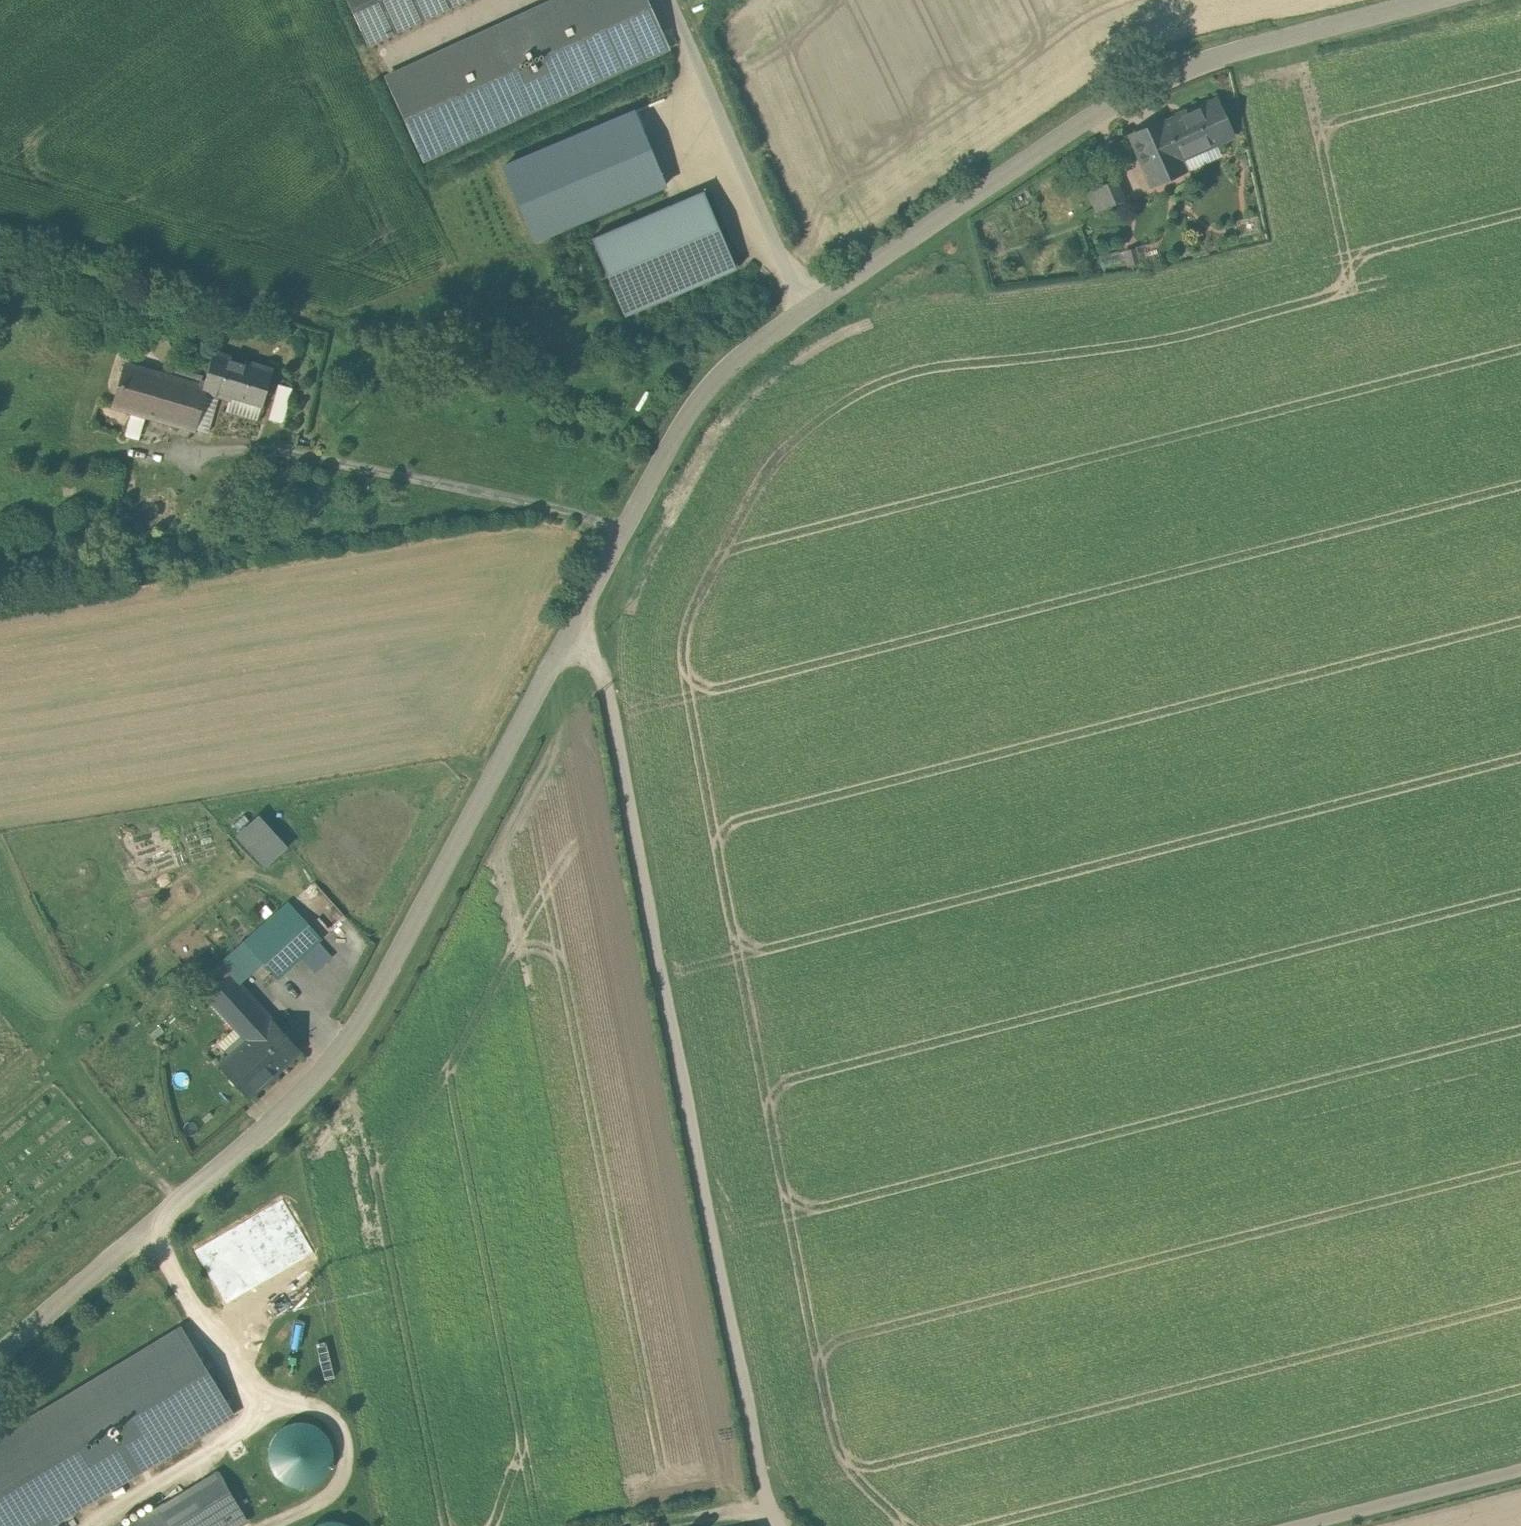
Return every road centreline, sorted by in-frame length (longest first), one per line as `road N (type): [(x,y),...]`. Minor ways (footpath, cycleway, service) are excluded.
road 1 (unclassified): [(0,1359),(309,1087),(361,1020),(675,438),(742,353),(1065,128),(1171,73),(1446,0)]
road 2 (track): [(153,1228),(241,1397),(239,1419),(224,1439),(82,1525)]

